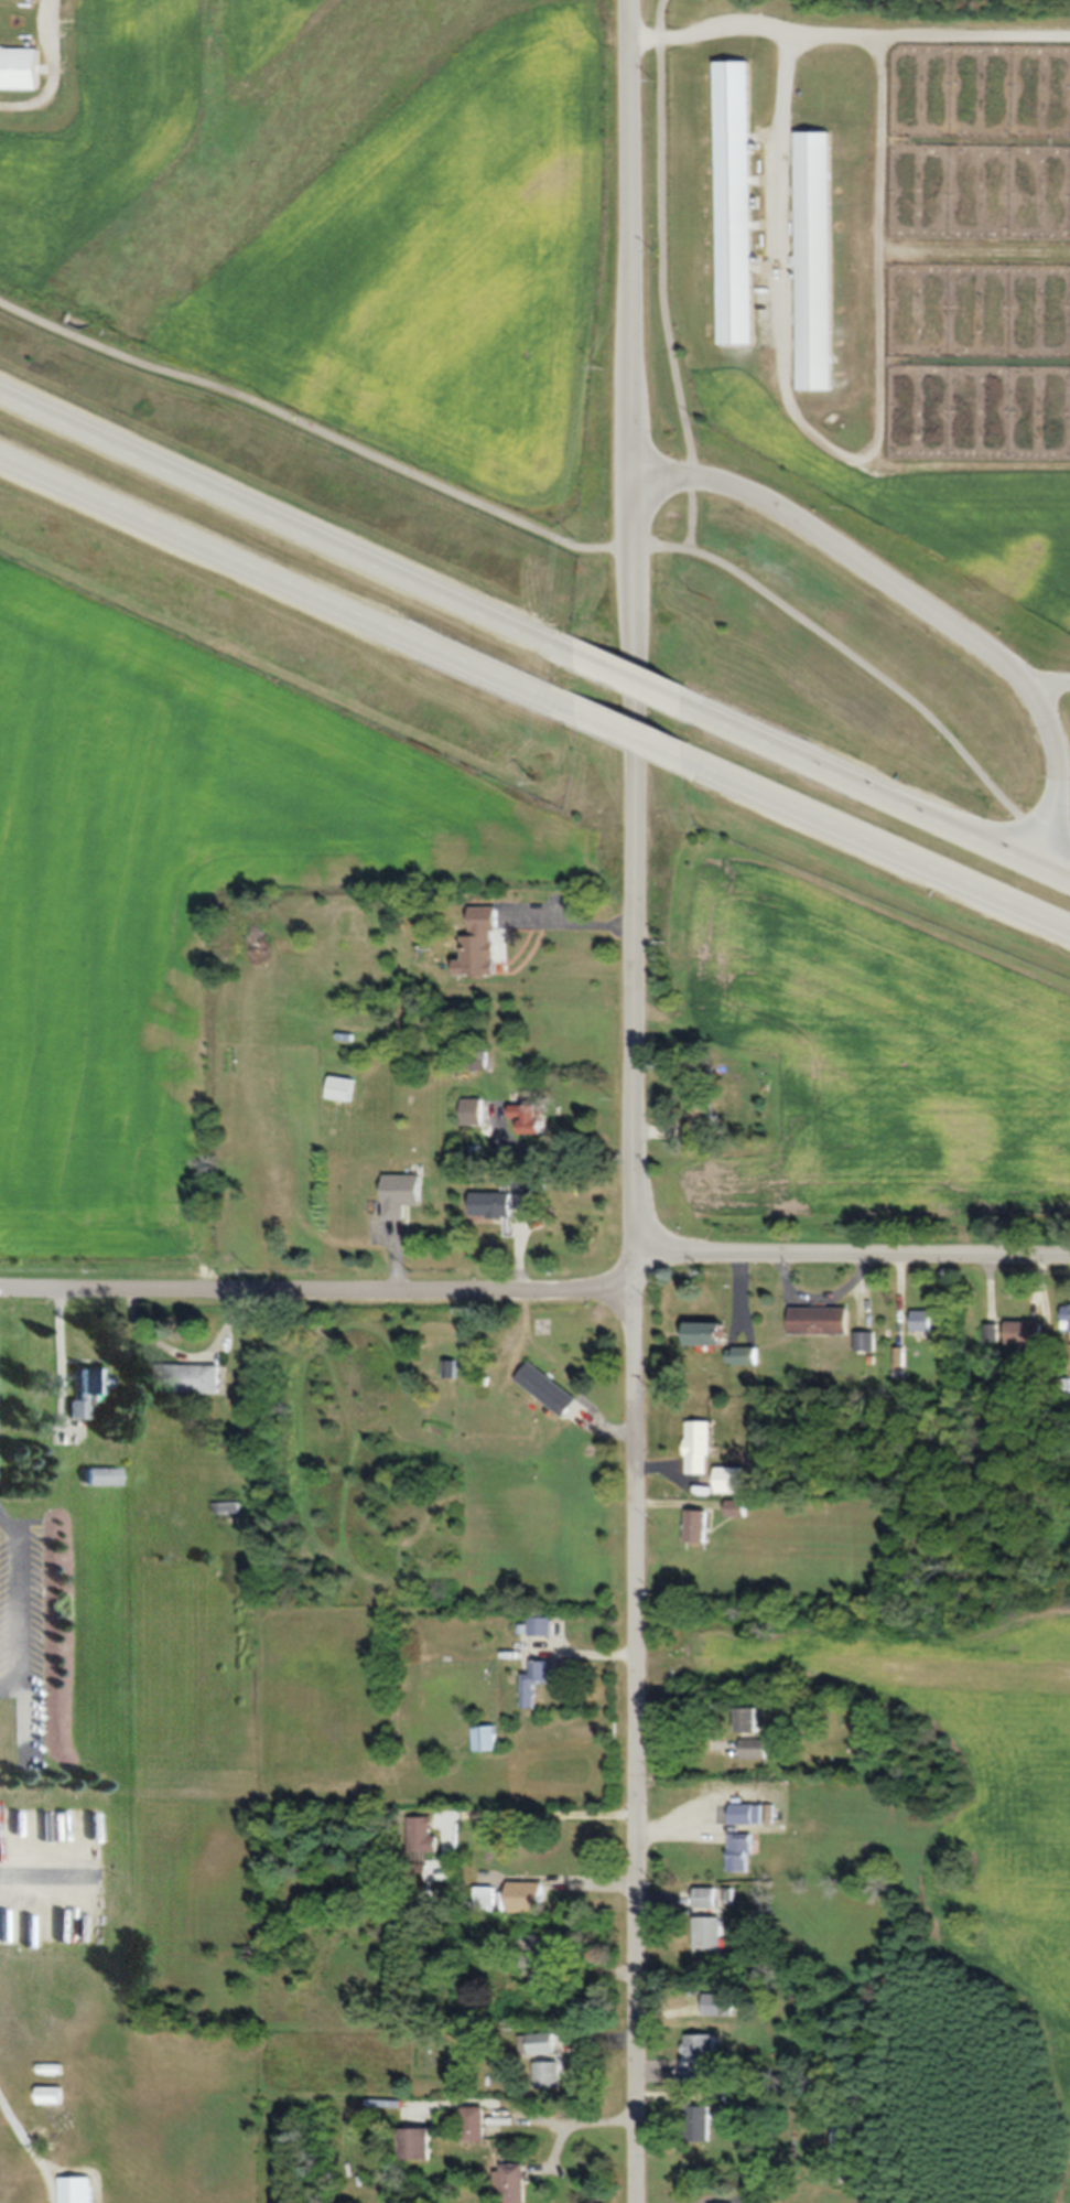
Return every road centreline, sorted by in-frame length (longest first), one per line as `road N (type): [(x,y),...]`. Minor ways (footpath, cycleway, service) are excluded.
road 1 (residential): [(626,0),(634,2202)]
road 2 (residential): [(0,1292),(592,1294),(667,1260),(1069,1258)]
road 3 (residential): [(1031,860),(1052,799),(1050,731),(1027,687),(995,655),(754,492),(700,475),(627,473)]
road 4 (trunk): [(584,674),(0,400)]
road 5 (trunk): [(0,463),(572,711)]
road 6 (trunk): [(684,762),(1069,927)]
road 7 (trunk): [(1069,878),(689,718)]
road 8 (trunk): [(572,711),(684,762)]

